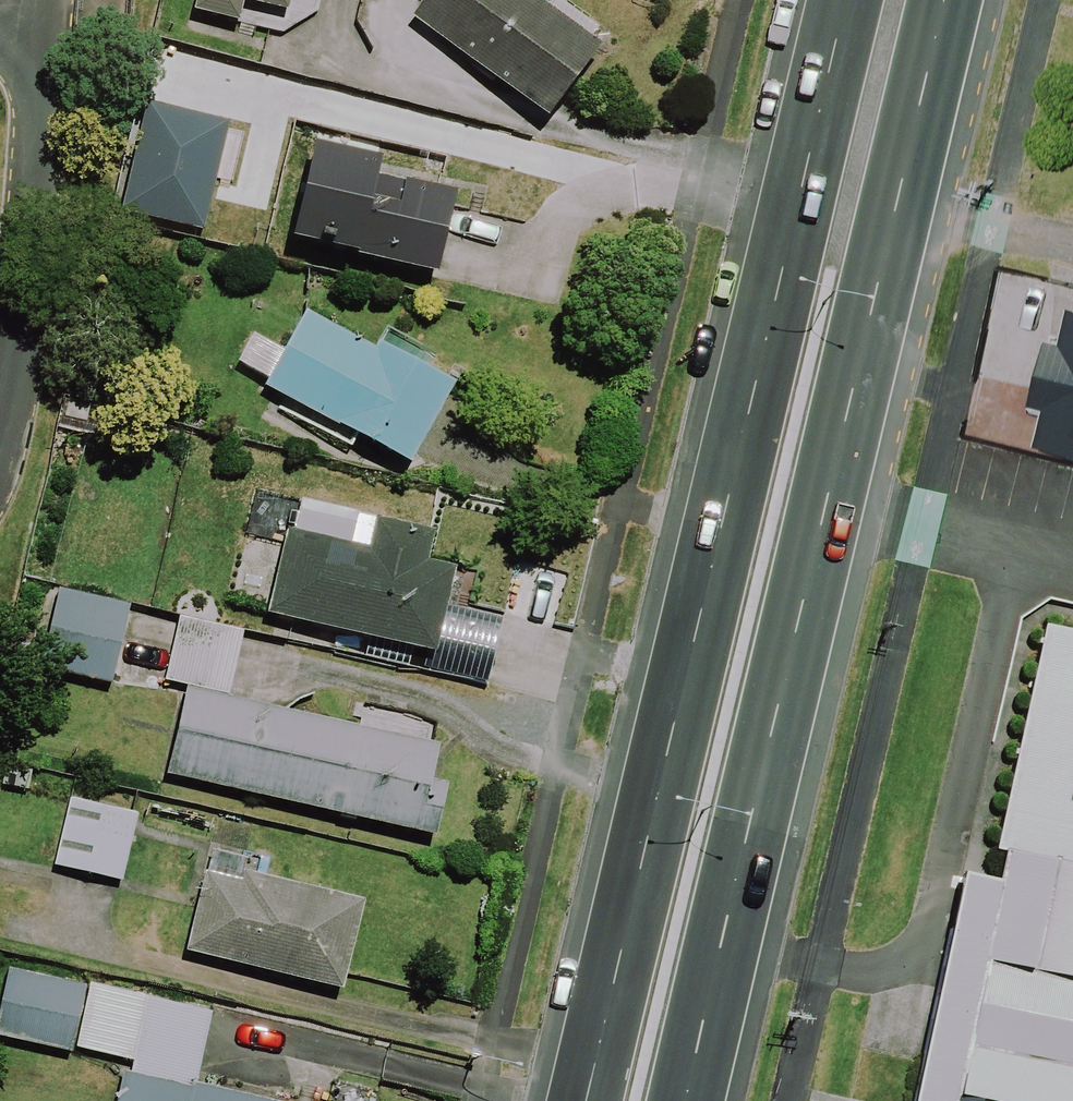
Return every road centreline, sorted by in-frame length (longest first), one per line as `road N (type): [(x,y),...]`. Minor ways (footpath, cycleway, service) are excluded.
road 1 (trunk): [(580,1100),(831,0)]
road 2 (trunk): [(897,199),(687,1100)]
road 3 (trunk): [(945,0),(897,199)]
road 4 (residential): [(1072,244),(897,199)]

